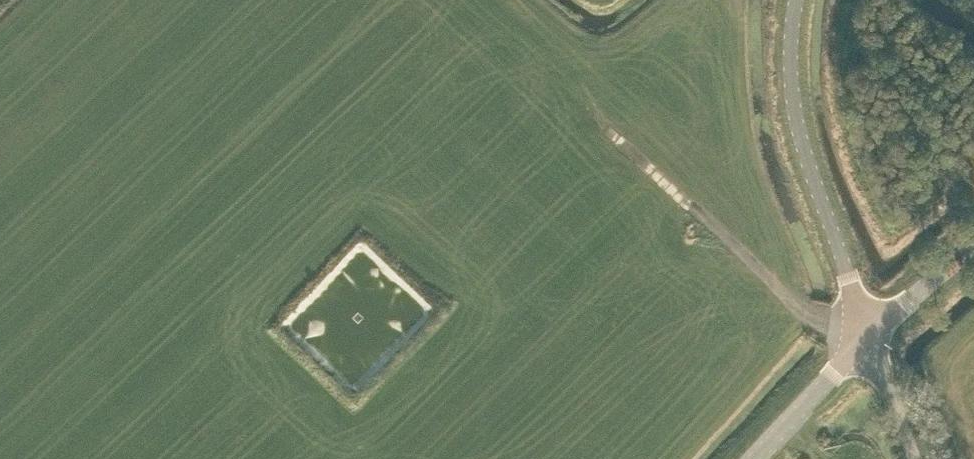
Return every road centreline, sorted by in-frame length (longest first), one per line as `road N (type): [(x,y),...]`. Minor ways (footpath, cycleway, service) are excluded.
road 1 (unclassified): [(870,339),(801,137),(791,75),(797,0)]
road 2 (tertiary): [(756,458),(870,339)]
road 3 (tertiary): [(870,339),(973,245)]

